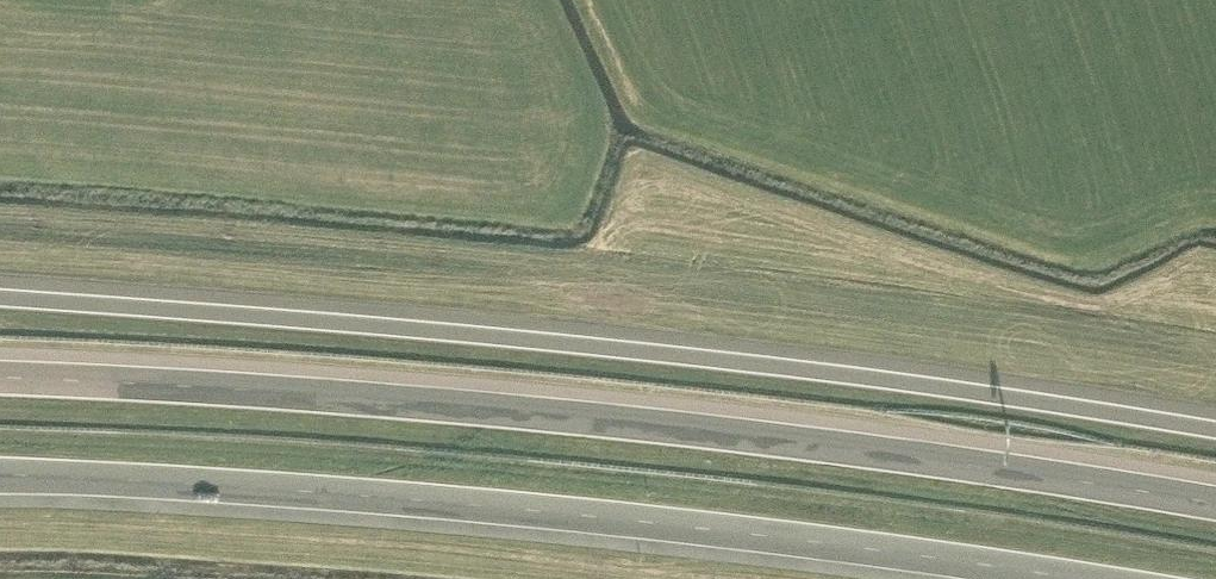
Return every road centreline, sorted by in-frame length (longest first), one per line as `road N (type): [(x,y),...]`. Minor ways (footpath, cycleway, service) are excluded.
road 1 (motorway): [(1215,429),(641,349),(0,295)]
road 2 (motorway): [(1215,502),(837,443),(505,407),(0,375)]
road 3 (motorway): [(0,472),(358,491),(666,519),(1089,578)]

